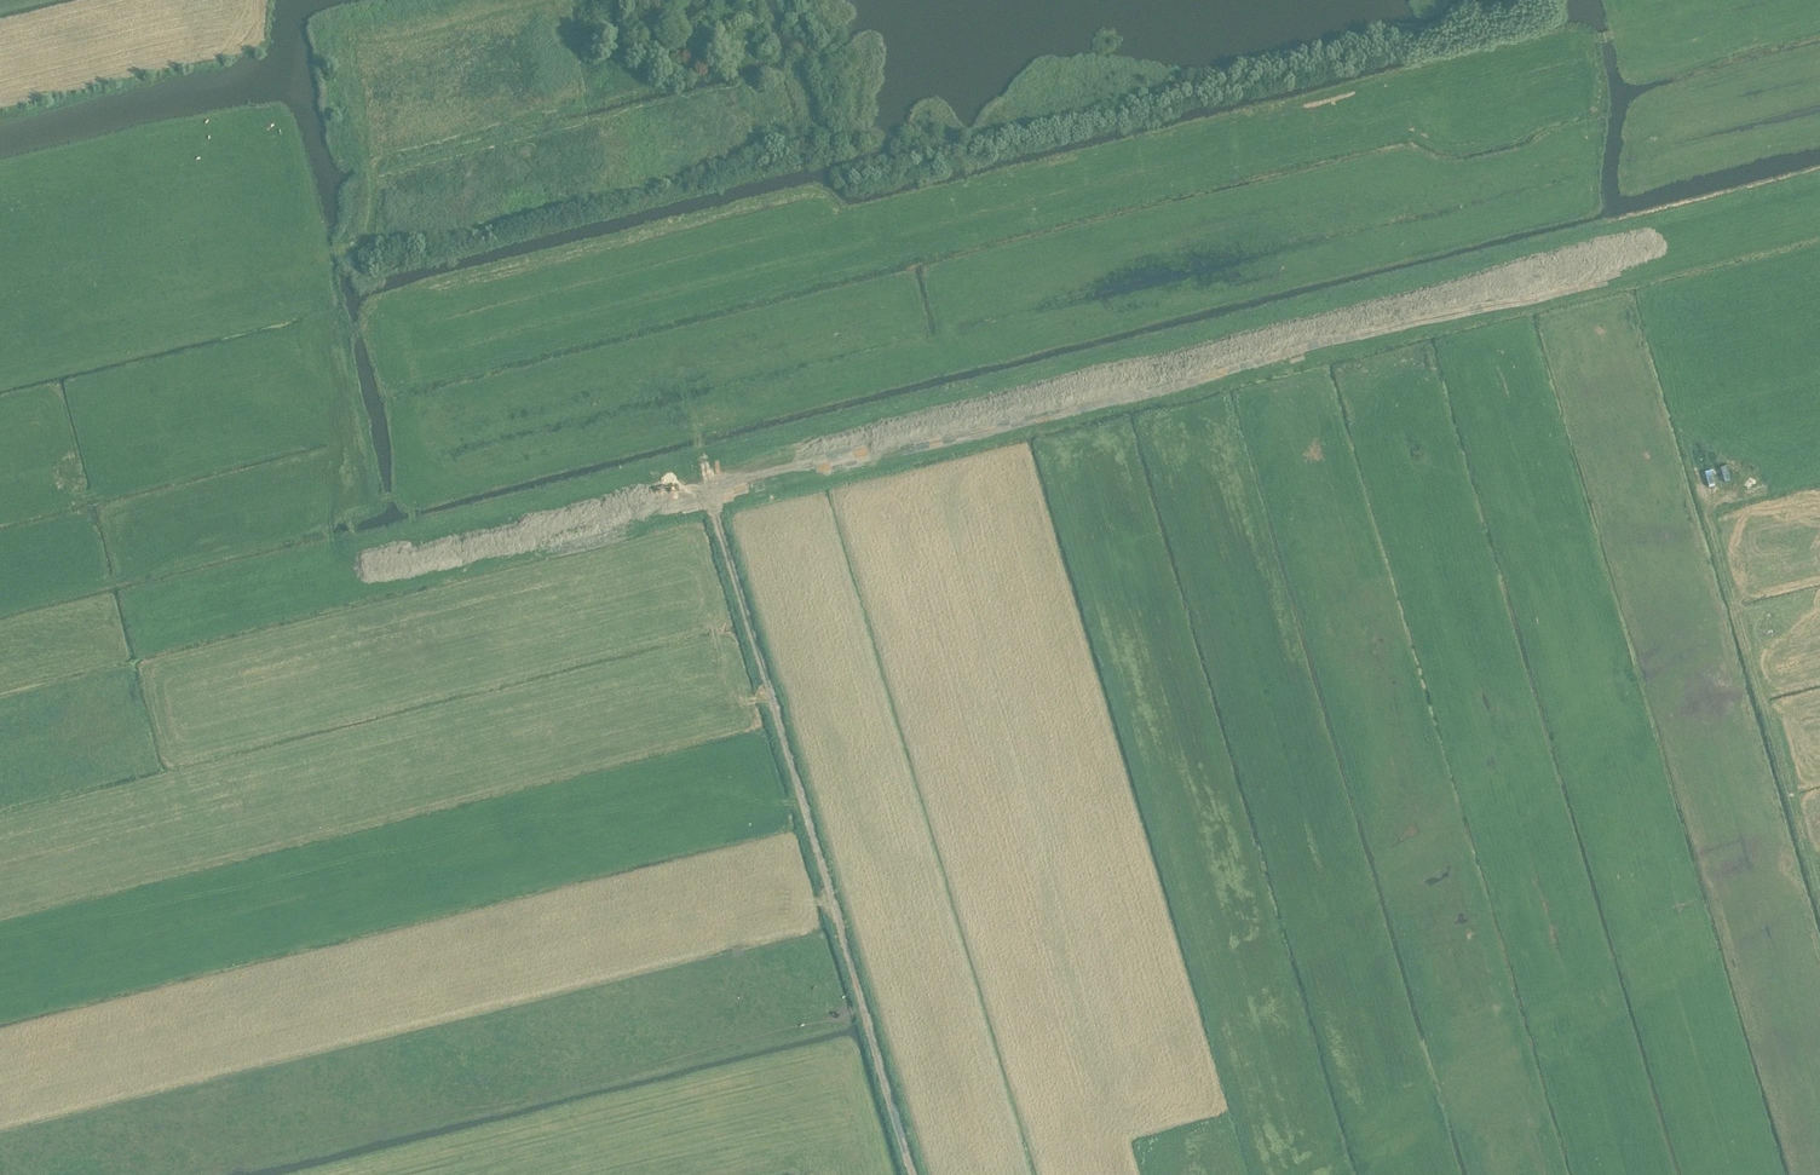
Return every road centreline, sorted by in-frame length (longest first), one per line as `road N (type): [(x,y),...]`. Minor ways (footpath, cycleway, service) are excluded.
road 1 (track): [(914,1174),(693,426),(561,454)]
road 2 (track): [(0,361),(292,293),(326,255),(350,244),(373,186),(340,98),(334,33),(470,0)]
road 3 (track): [(1819,885),(1656,327)]

